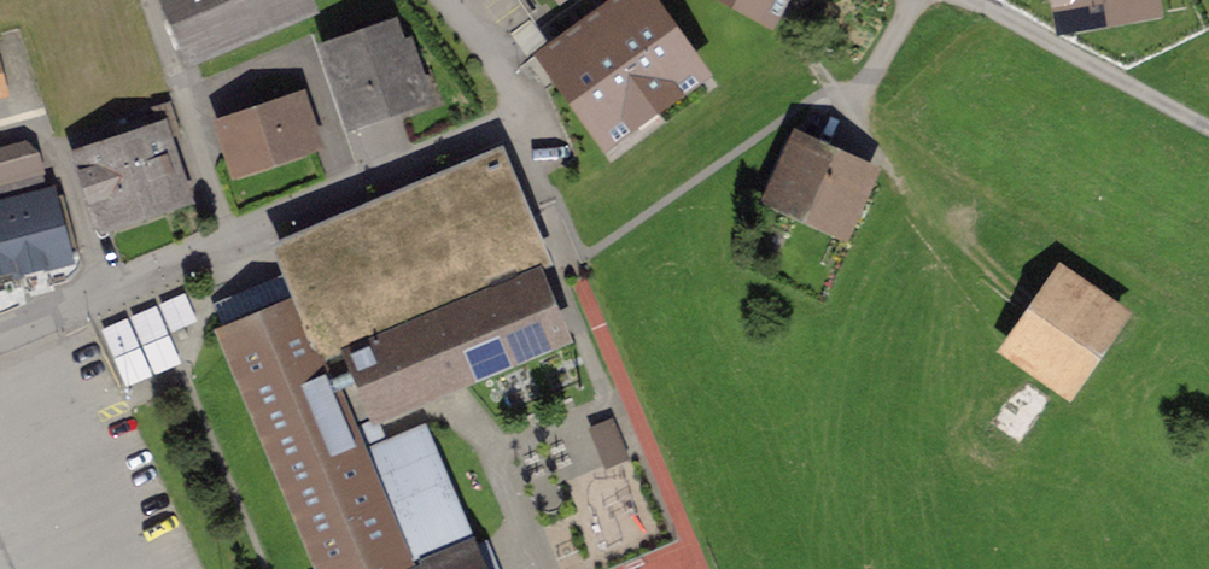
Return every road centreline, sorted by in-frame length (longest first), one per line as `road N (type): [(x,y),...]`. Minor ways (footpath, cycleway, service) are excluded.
road 1 (residential): [(432,0),(510,91),(517,127),(0,327)]
road 2 (unclassified): [(1208,127),(969,0)]
road 3 (unclassified): [(848,117),(911,0)]

